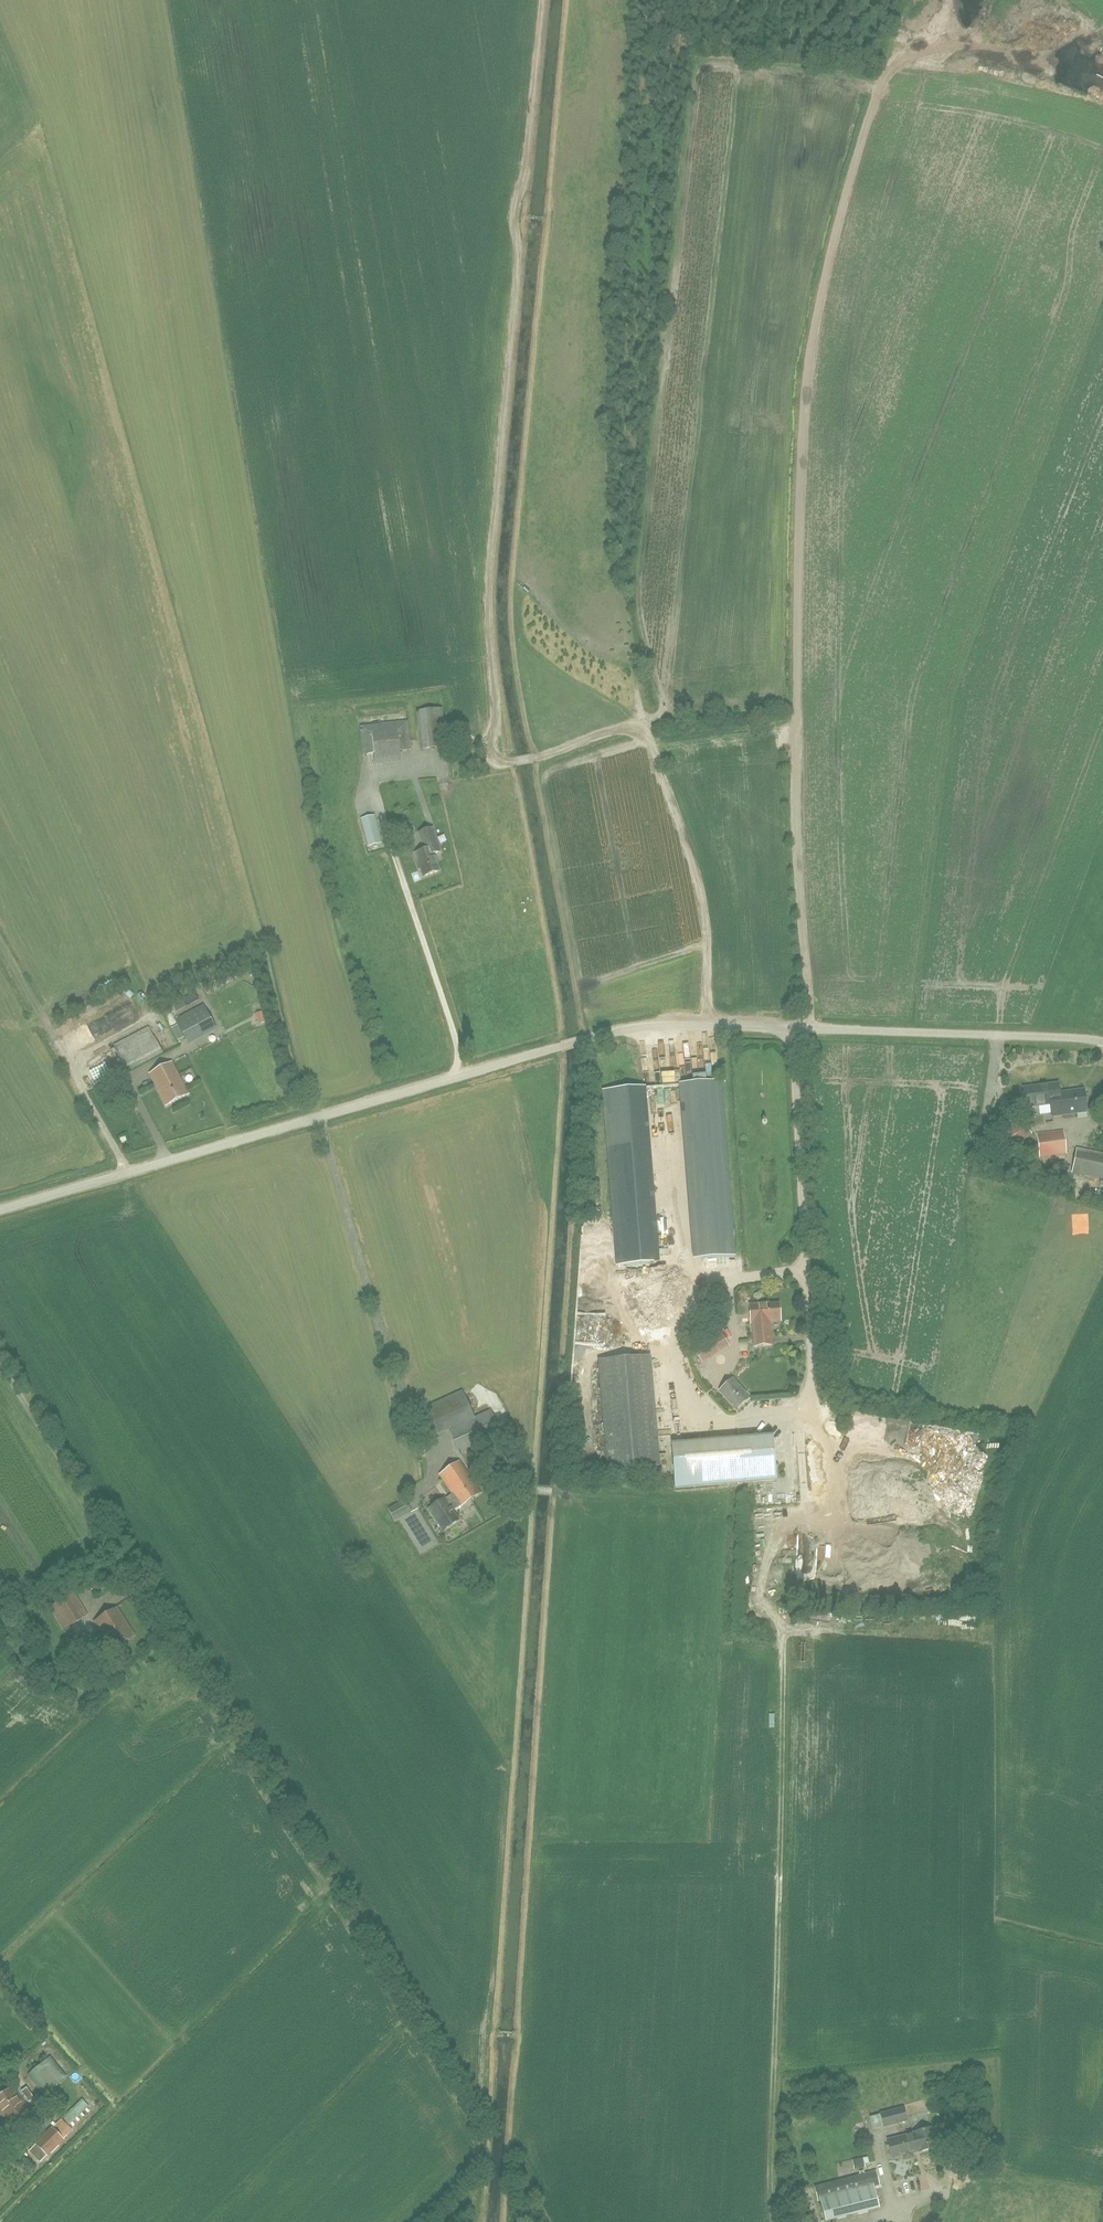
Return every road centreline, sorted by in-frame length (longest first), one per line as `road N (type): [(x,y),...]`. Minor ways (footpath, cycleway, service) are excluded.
road 1 (unclassified): [(1102,1041),(648,1027),(0,1210)]
road 2 (track): [(535,758),(504,761),(491,748),(488,644),(542,0)]
road 3 (track): [(978,51),(907,54),(879,90),(856,159),(818,307),(806,397),(797,716)]
road 4 (track): [(810,1029),(797,716)]
road 5 (track): [(706,1027),(709,936),(700,884),(645,738)]
road 6 (track): [(499,2031),(482,2221)]

